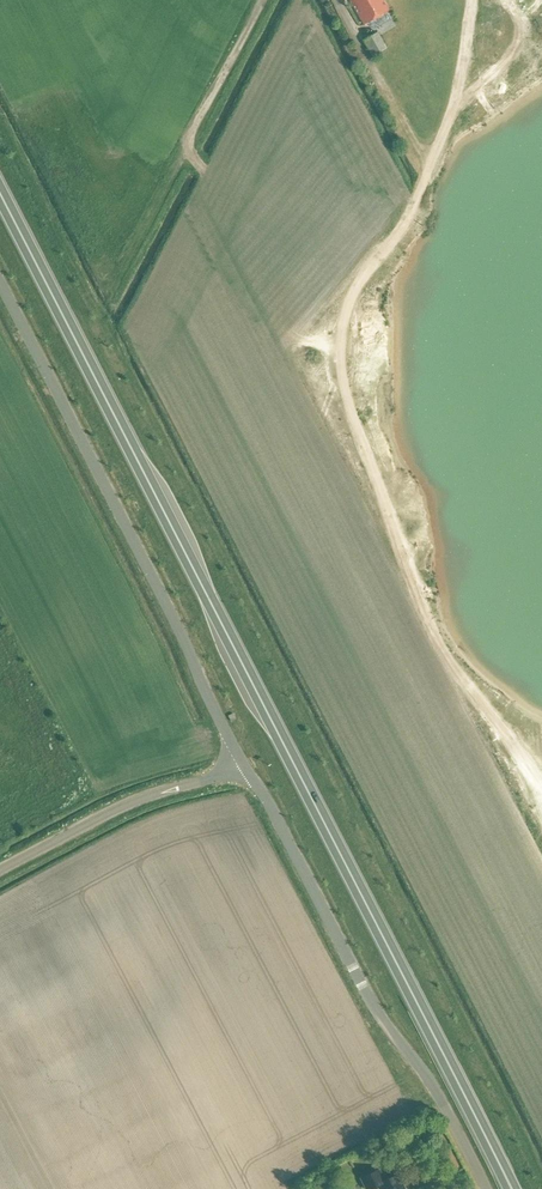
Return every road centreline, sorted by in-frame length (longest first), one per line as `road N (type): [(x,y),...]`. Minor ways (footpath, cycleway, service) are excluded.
road 1 (trunk): [(510,1188),(0,193)]
road 2 (unclassified): [(247,770),(0,282)]
road 3 (unclassified): [(486,1188),(432,1082),(365,990),(247,770)]
road 4 (unclassified): [(0,870),(134,802),(247,770)]

